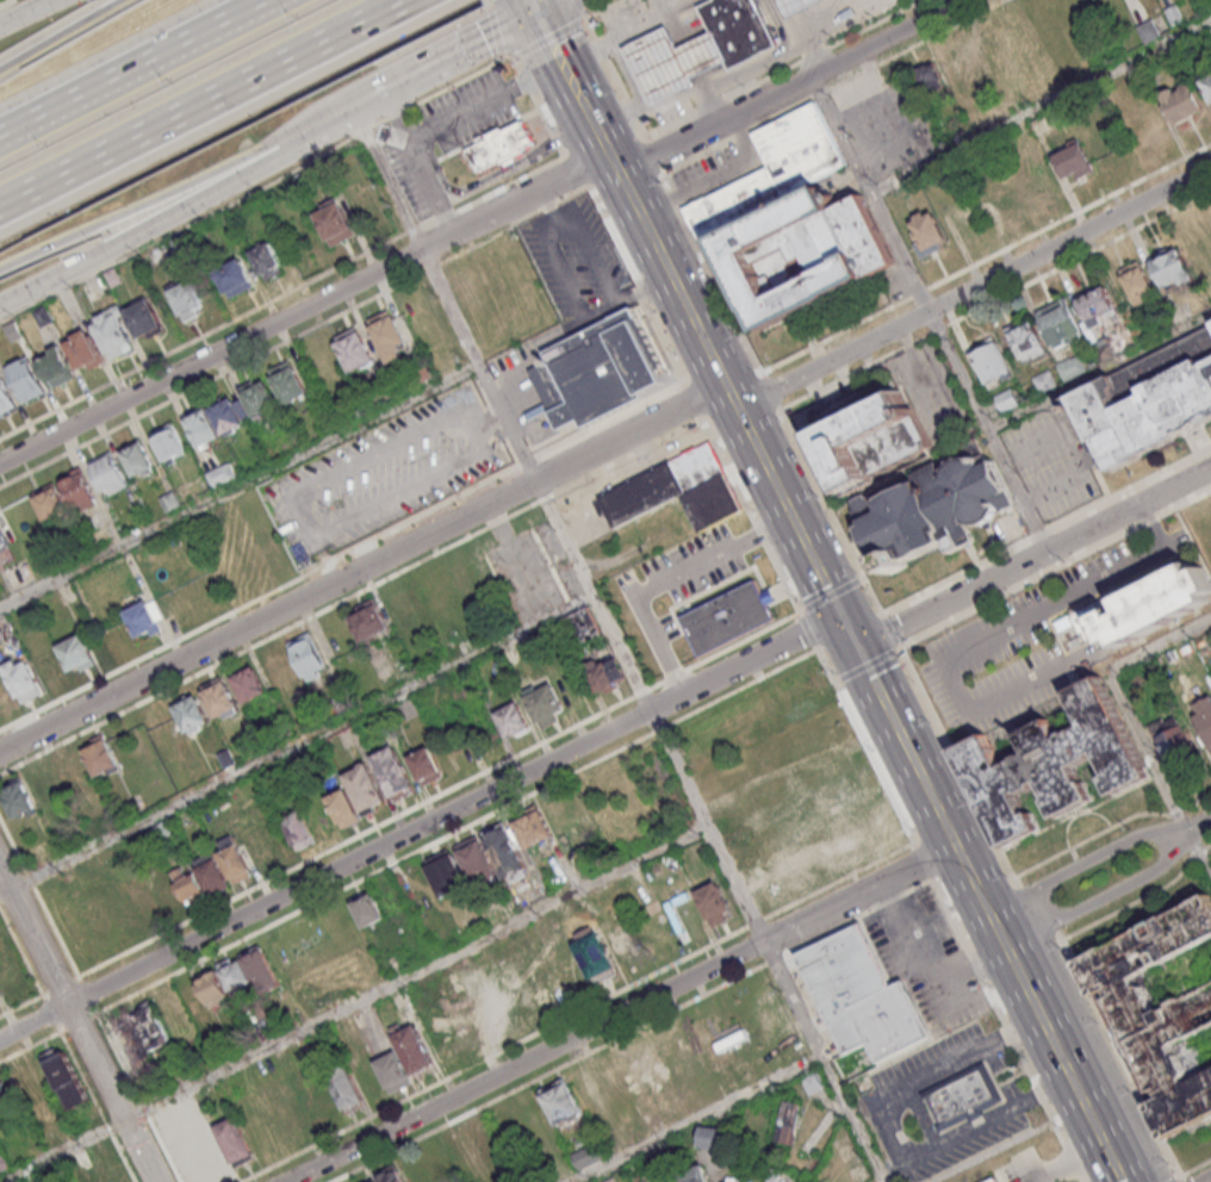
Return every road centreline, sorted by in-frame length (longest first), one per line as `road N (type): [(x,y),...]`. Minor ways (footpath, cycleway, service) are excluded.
road 1 (residential): [(844,615),(0,1043)]
road 2 (residential): [(727,382),(0,752)]
road 3 (residential): [(957,844),(285,1181)]
road 4 (residential): [(611,153),(0,462)]
road 5 (residential): [(739,406),(1210,169)]
road 6 (motorway): [(0,203),(402,0)]
road 7 (residential): [(861,649),(1210,473)]
road 8 (residential): [(622,172),(958,0)]
road 9 (residential): [(155,1181),(0,867)]
road 10 (secondary): [(0,304),(266,163),(297,136)]
road 11 (primary): [(739,406),(585,104)]
road 12 (motorway): [(0,268),(297,136)]
road 13 (primary): [(1125,1181),(990,913)]
road 14 (motorway): [(267,0),(0,135)]
road 15 (primary): [(990,913),(861,649)]
road 16 (primary): [(844,615),(739,406)]
road 17 (residential): [(1008,947),(1161,869),(1192,829)]
road 18 (residential): [(1192,829),(1145,834),(990,913)]
road 19 (primary): [(411,76),(538,11)]
road 20 (motorway): [(117,0),(0,69)]

